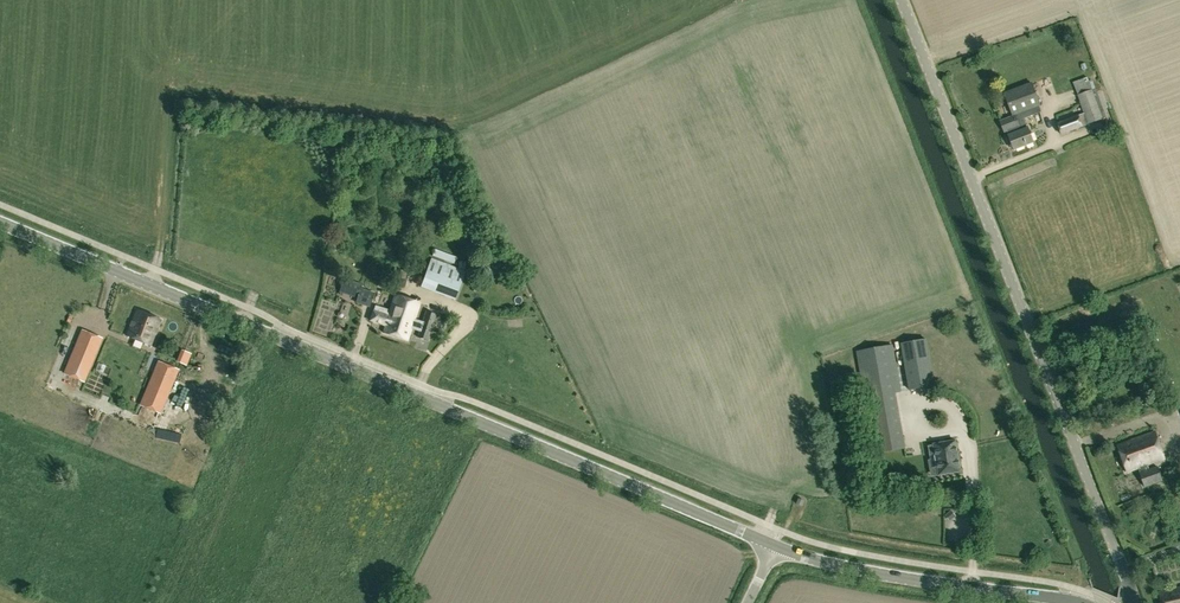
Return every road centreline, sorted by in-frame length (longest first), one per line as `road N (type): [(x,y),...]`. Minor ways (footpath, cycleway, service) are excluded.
road 1 (secondary): [(775,548),(0,224)]
road 2 (tertiary): [(1124,573),(901,0)]
road 3 (secondary): [(1069,602),(859,572),(775,548)]

